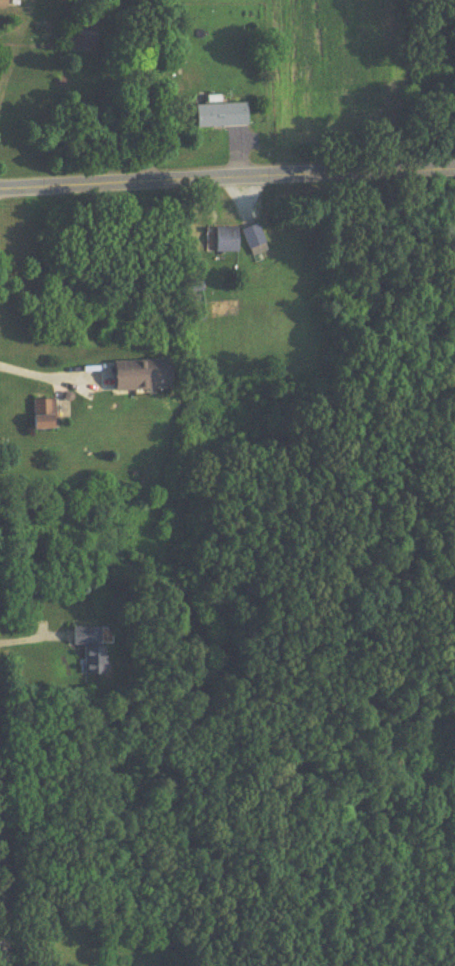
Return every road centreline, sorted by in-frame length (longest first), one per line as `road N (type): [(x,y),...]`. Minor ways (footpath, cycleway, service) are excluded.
road 1 (tertiary): [(0,190),(454,170)]
road 2 (residential): [(12,965),(0,685)]

